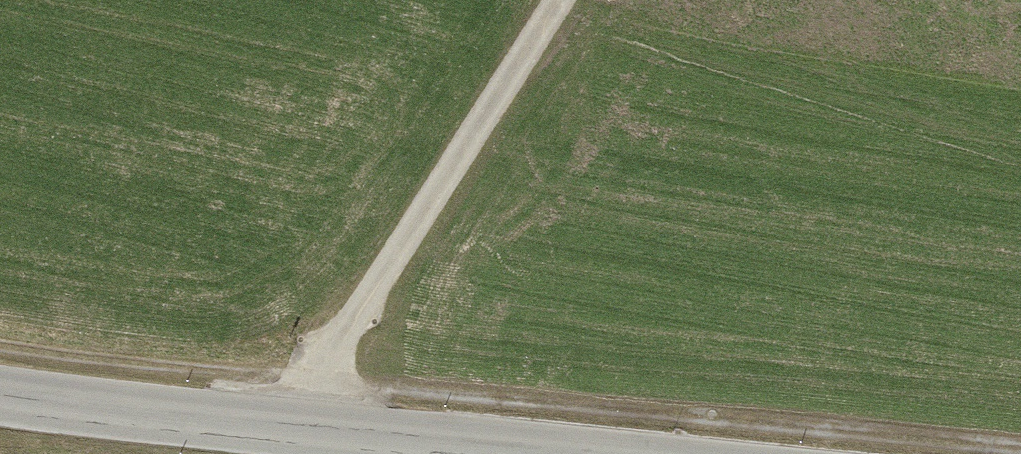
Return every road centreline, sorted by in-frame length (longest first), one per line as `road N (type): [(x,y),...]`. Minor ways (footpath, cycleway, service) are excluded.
road 1 (track): [(303,436),(315,391),(569,0)]
road 2 (tertiary): [(0,400),(485,453)]

